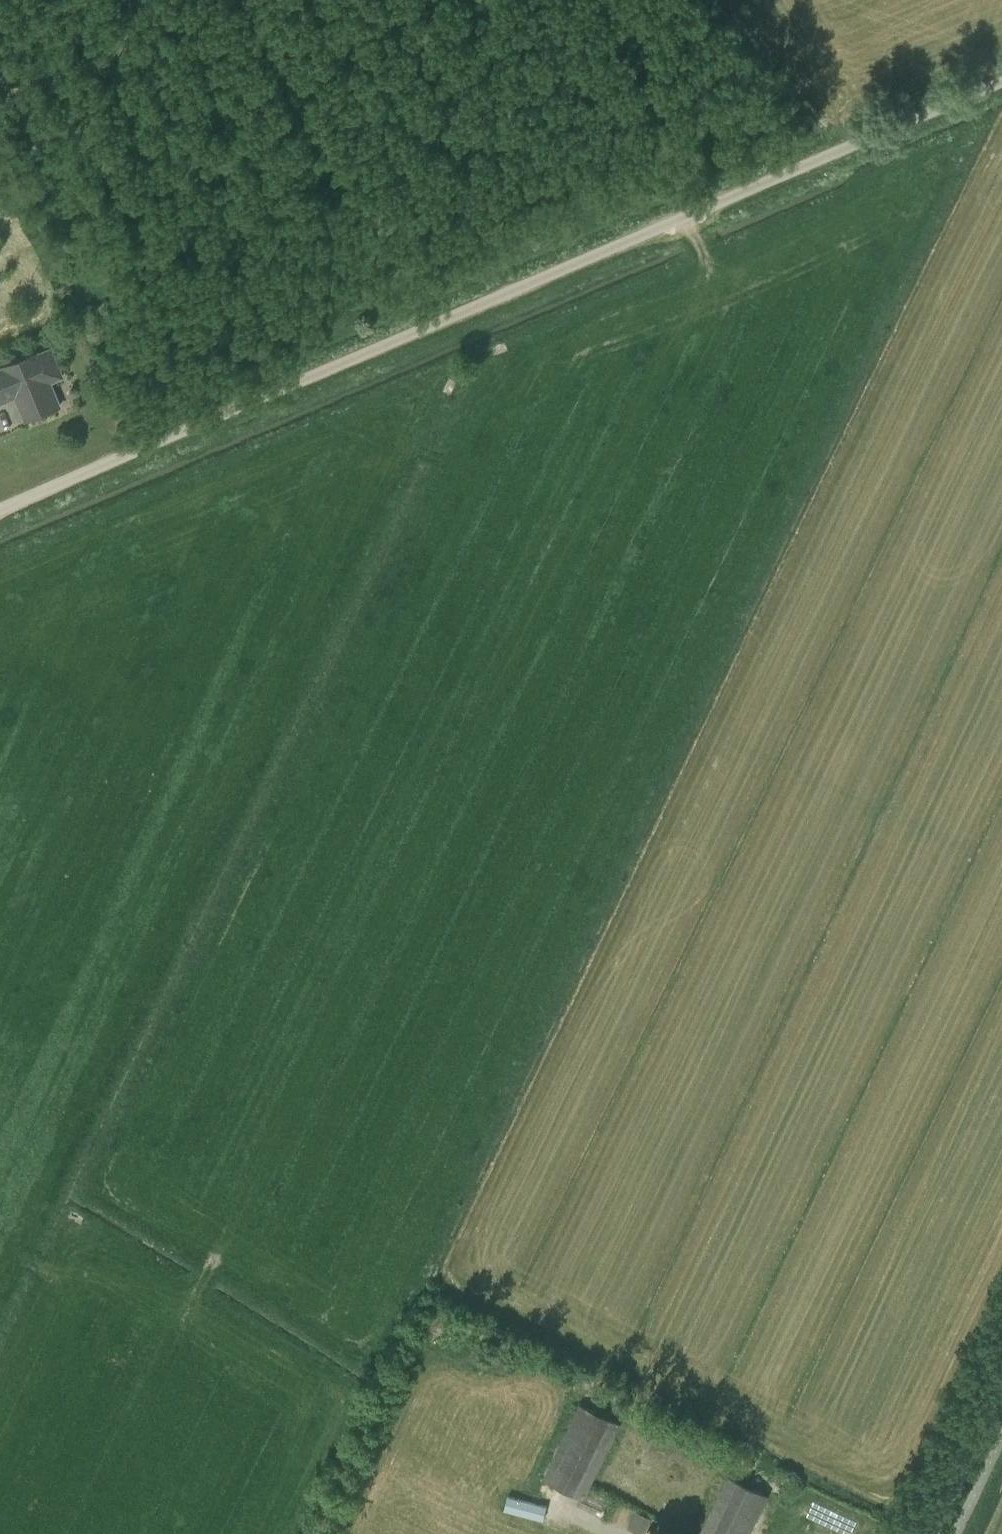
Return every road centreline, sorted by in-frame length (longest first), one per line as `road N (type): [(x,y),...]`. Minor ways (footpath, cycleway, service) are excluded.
road 1 (unclassified): [(0,509),(1001,81)]
road 2 (tertiary): [(930,1533),(1001,1385)]

